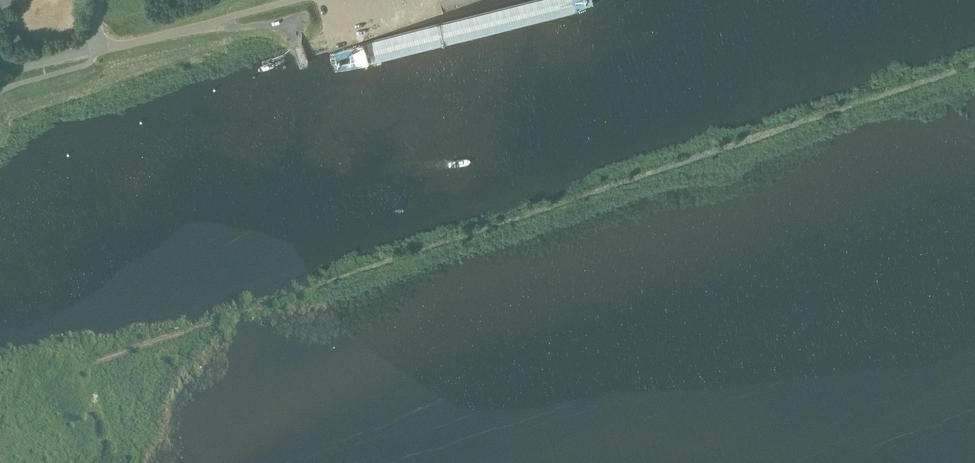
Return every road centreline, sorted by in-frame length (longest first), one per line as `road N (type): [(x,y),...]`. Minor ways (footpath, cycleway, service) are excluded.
road 1 (unclassified): [(95,48),(296,0)]

